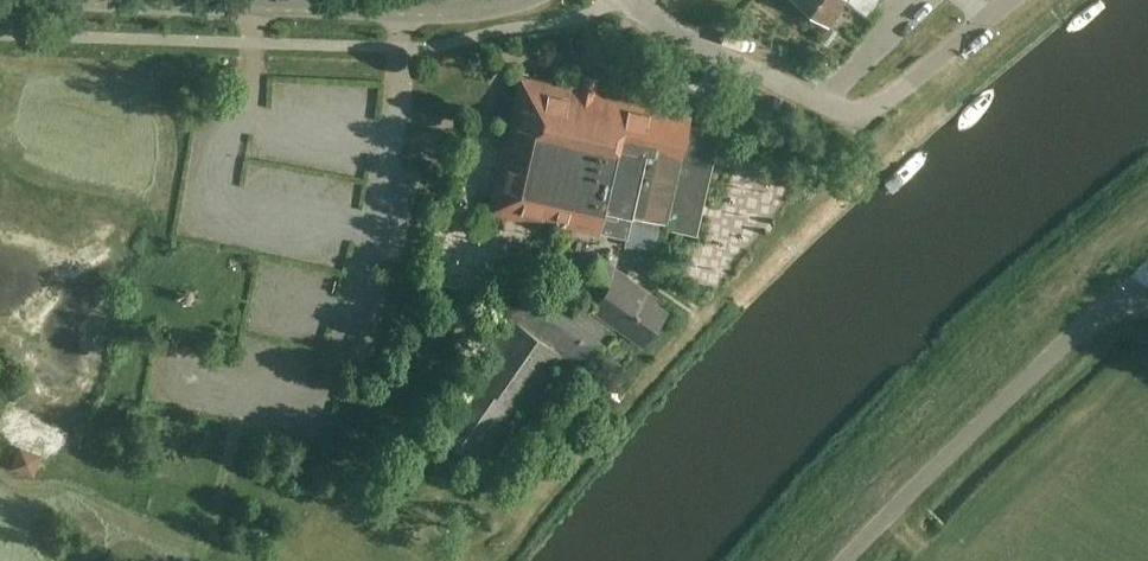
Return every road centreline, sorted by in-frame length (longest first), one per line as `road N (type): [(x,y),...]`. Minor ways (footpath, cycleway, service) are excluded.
road 1 (track): [(867,107),(879,162),(834,188),(690,340),(508,560)]
road 2 (residential): [(627,0),(667,30),(829,106),(864,108),(890,100),(1010,0)]
road 3 (residential): [(852,560),(1106,313),(1129,295),(1147,302)]
road 4 (tertiary): [(135,0),(401,9),(508,0)]

